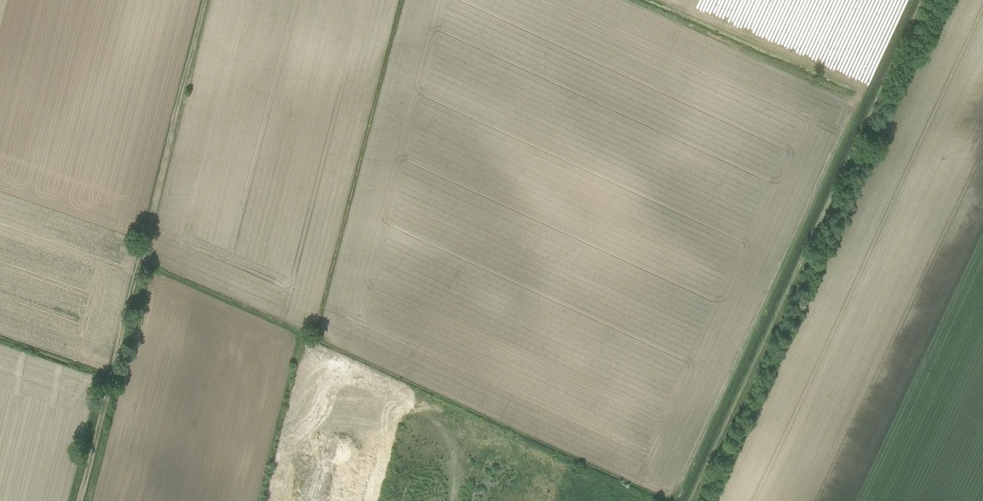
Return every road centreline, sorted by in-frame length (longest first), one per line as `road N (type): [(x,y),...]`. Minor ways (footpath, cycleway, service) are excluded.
road 1 (track): [(927,0),(695,500)]
road 2 (track): [(85,500),(209,0)]

